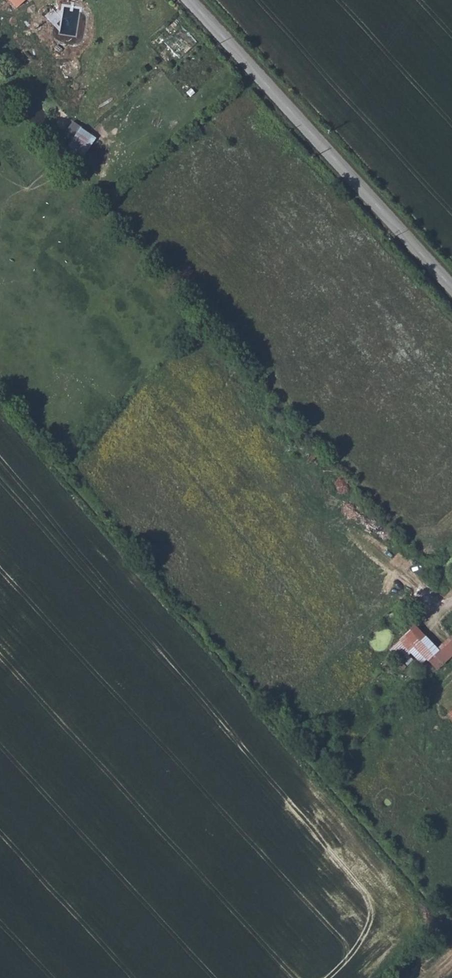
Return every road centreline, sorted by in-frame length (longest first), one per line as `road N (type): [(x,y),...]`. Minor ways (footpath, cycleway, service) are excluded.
road 1 (tertiary): [(451,286),(189,0)]

